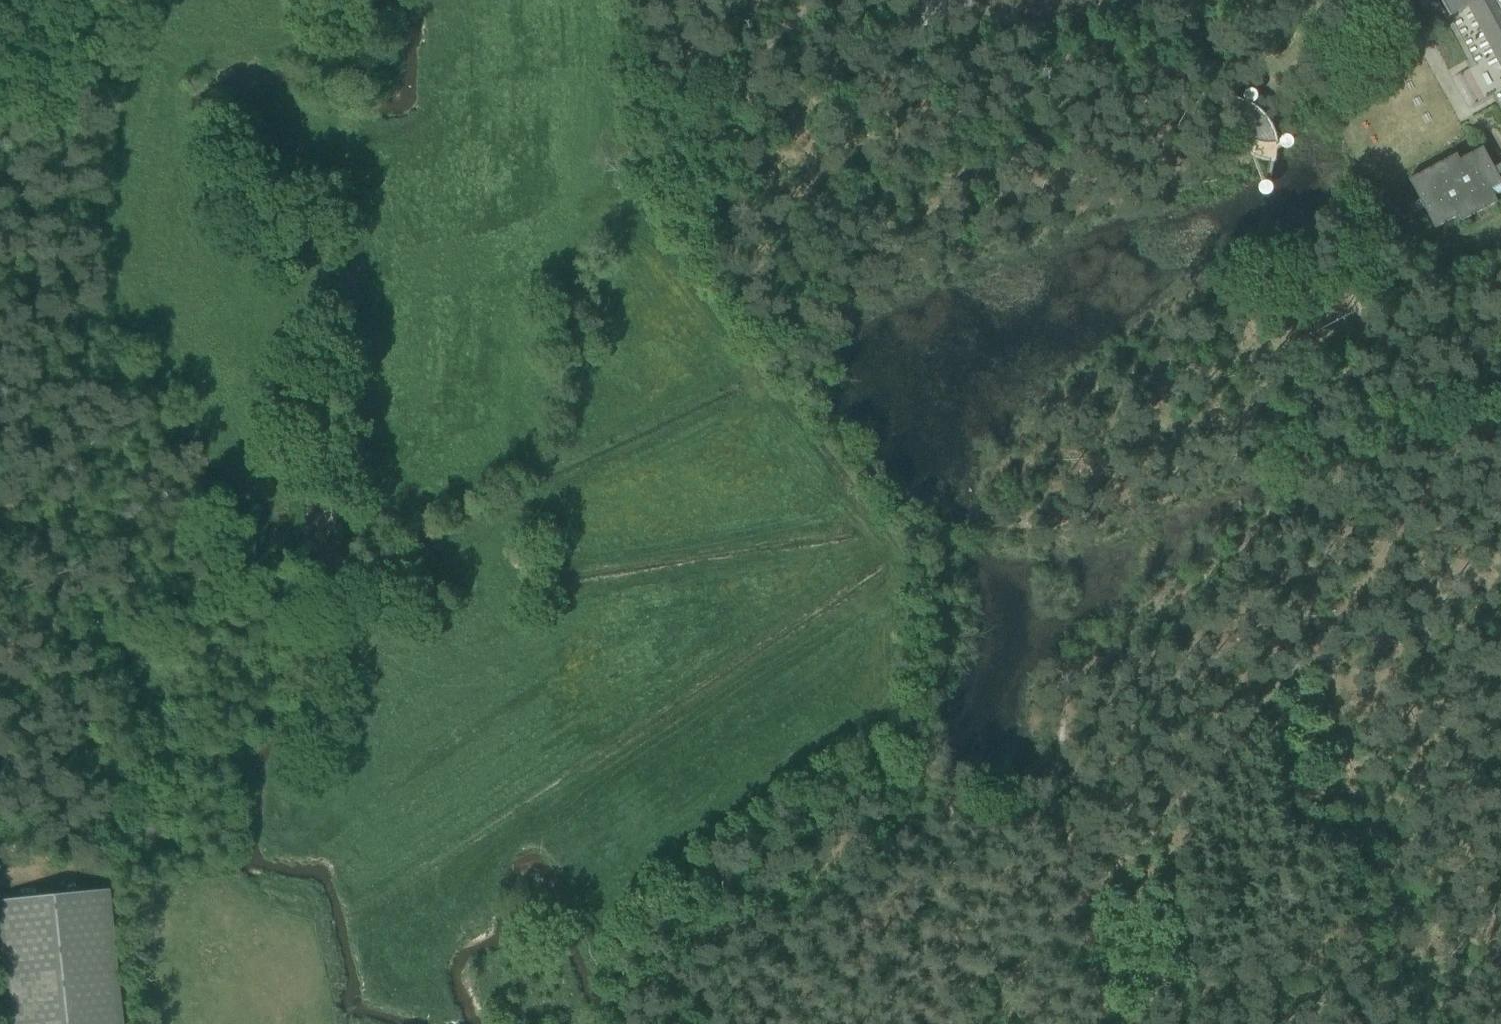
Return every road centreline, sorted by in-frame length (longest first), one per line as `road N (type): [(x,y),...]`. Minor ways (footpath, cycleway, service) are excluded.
road 1 (track): [(683,126),(824,0)]

